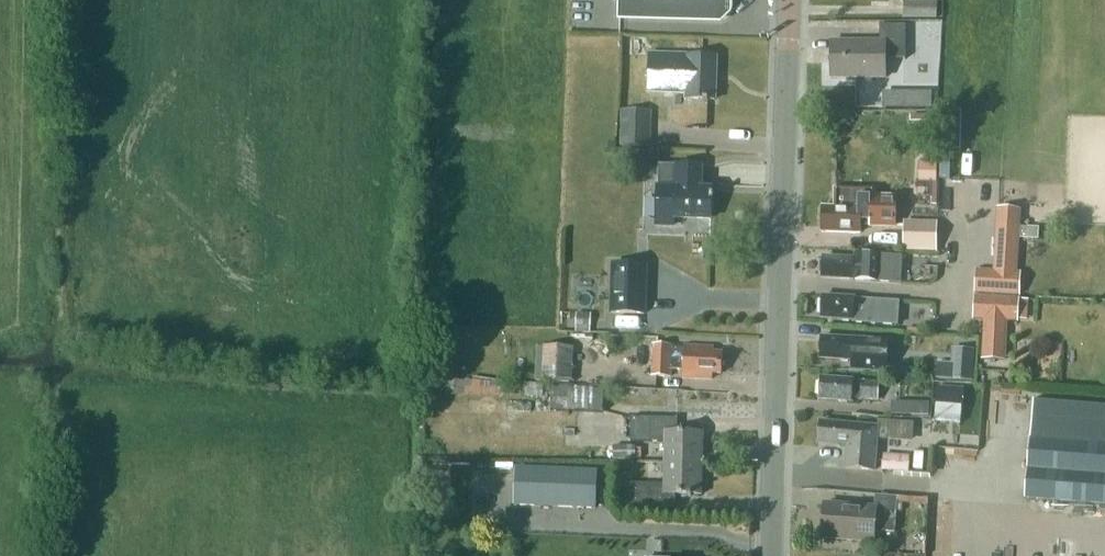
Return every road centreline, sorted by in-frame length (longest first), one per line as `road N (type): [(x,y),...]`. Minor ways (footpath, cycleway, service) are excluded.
road 1 (tertiary): [(775,555),(790,0)]

